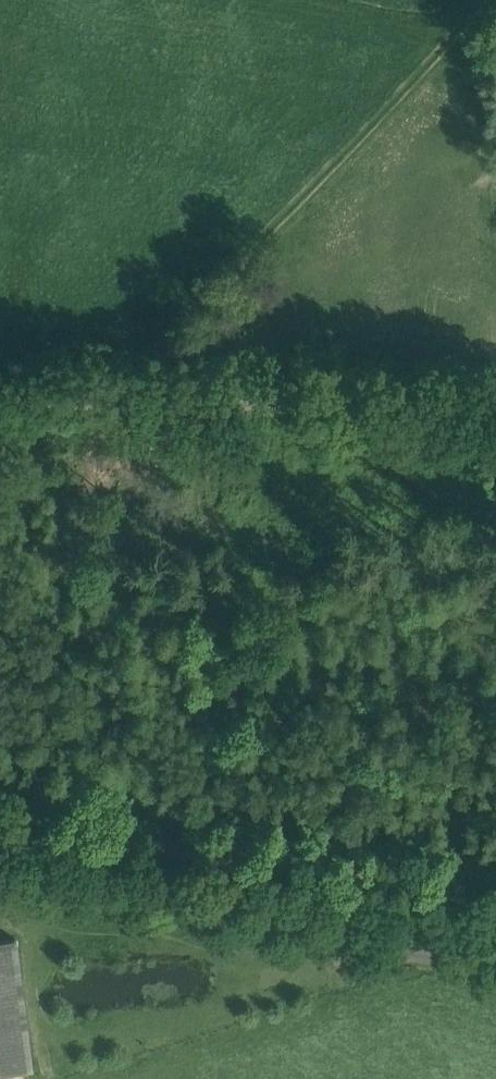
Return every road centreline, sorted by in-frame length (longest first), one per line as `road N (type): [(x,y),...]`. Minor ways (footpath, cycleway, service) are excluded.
road 1 (unclassified): [(0,873),(209,921),(495,970)]
road 2 (unclassified): [(0,403),(495,405)]

